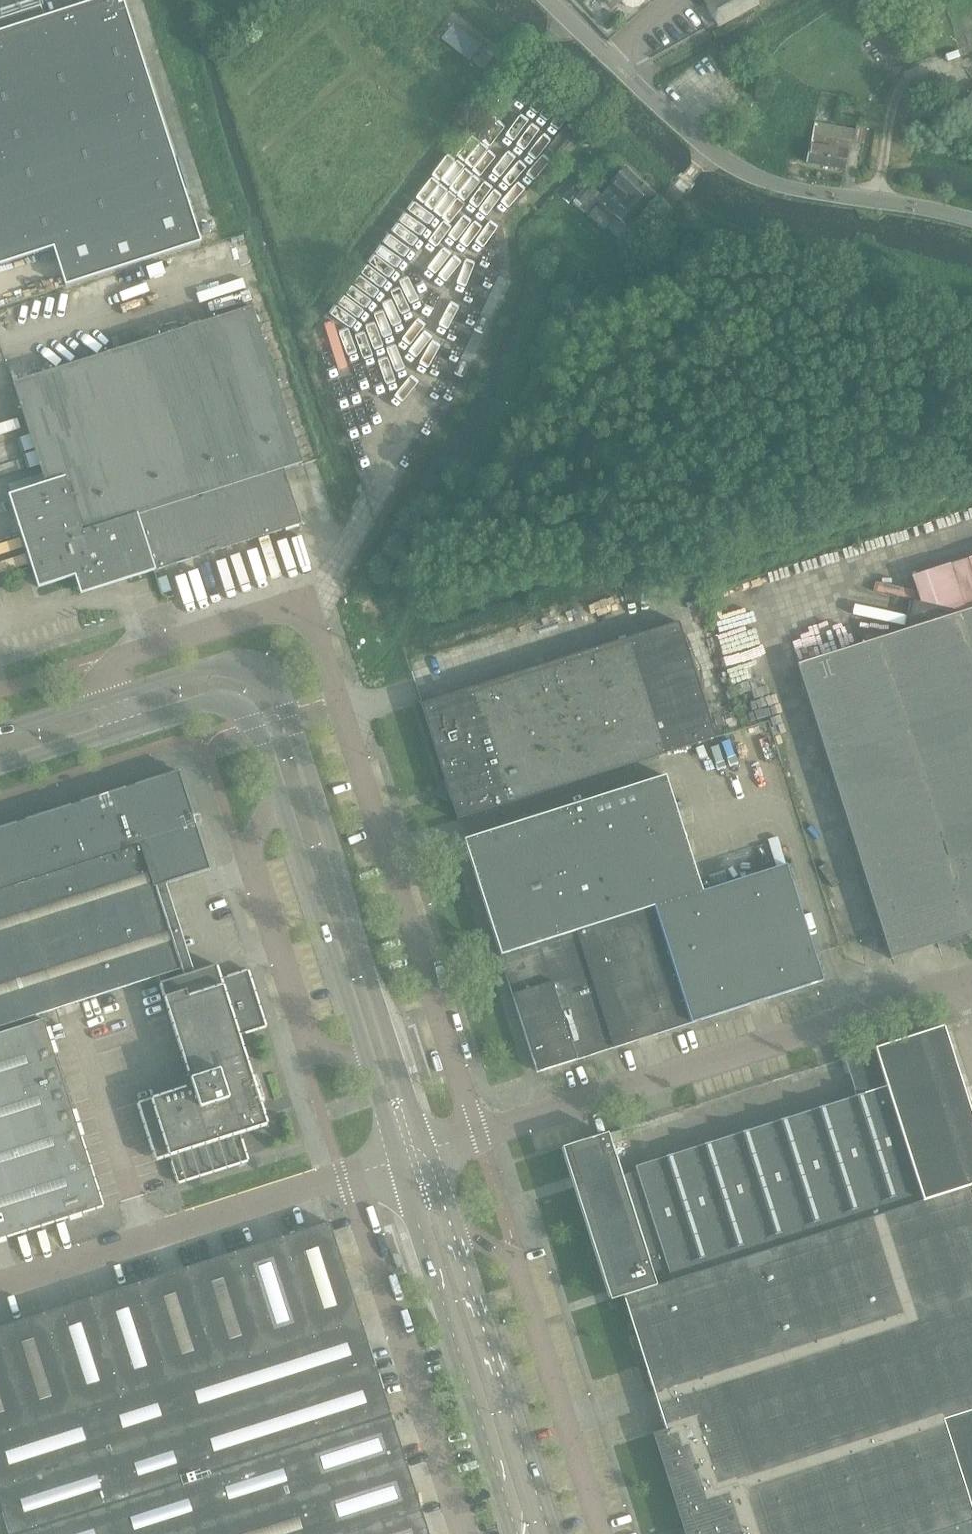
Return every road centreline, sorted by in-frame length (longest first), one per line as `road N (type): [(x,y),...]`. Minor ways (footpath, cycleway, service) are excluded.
road 1 (unclassified): [(477,1136),(308,608),(291,604),(108,660),(108,699)]
road 2 (secondary): [(426,1150),(278,694),(256,674),(224,667),(108,699)]
road 3 (unclassified): [(971,982),(477,1136)]
road 4 (unclassified): [(971,218),(782,182),(708,148),(549,0)]
road 5 (secondary): [(401,1161),(510,1533)]
road 6 (unclassified): [(350,1179),(464,1533)]
road 7 (unclassified): [(0,1287),(350,1179)]
road 8 (unclassified): [(602,1533),(520,1279),(511,1262),(447,1217)]
road 9 (secondary): [(553,1533),(447,1217)]
road 10 (unclassified): [(280,794),(248,854),(306,1039),(369,1059)]
road 11 (secondary): [(280,794),(369,1059)]
road 12 (secondary): [(120,731),(198,705),(228,704),(253,722),(280,794)]
road 13 (secondary): [(0,769),(120,731)]

